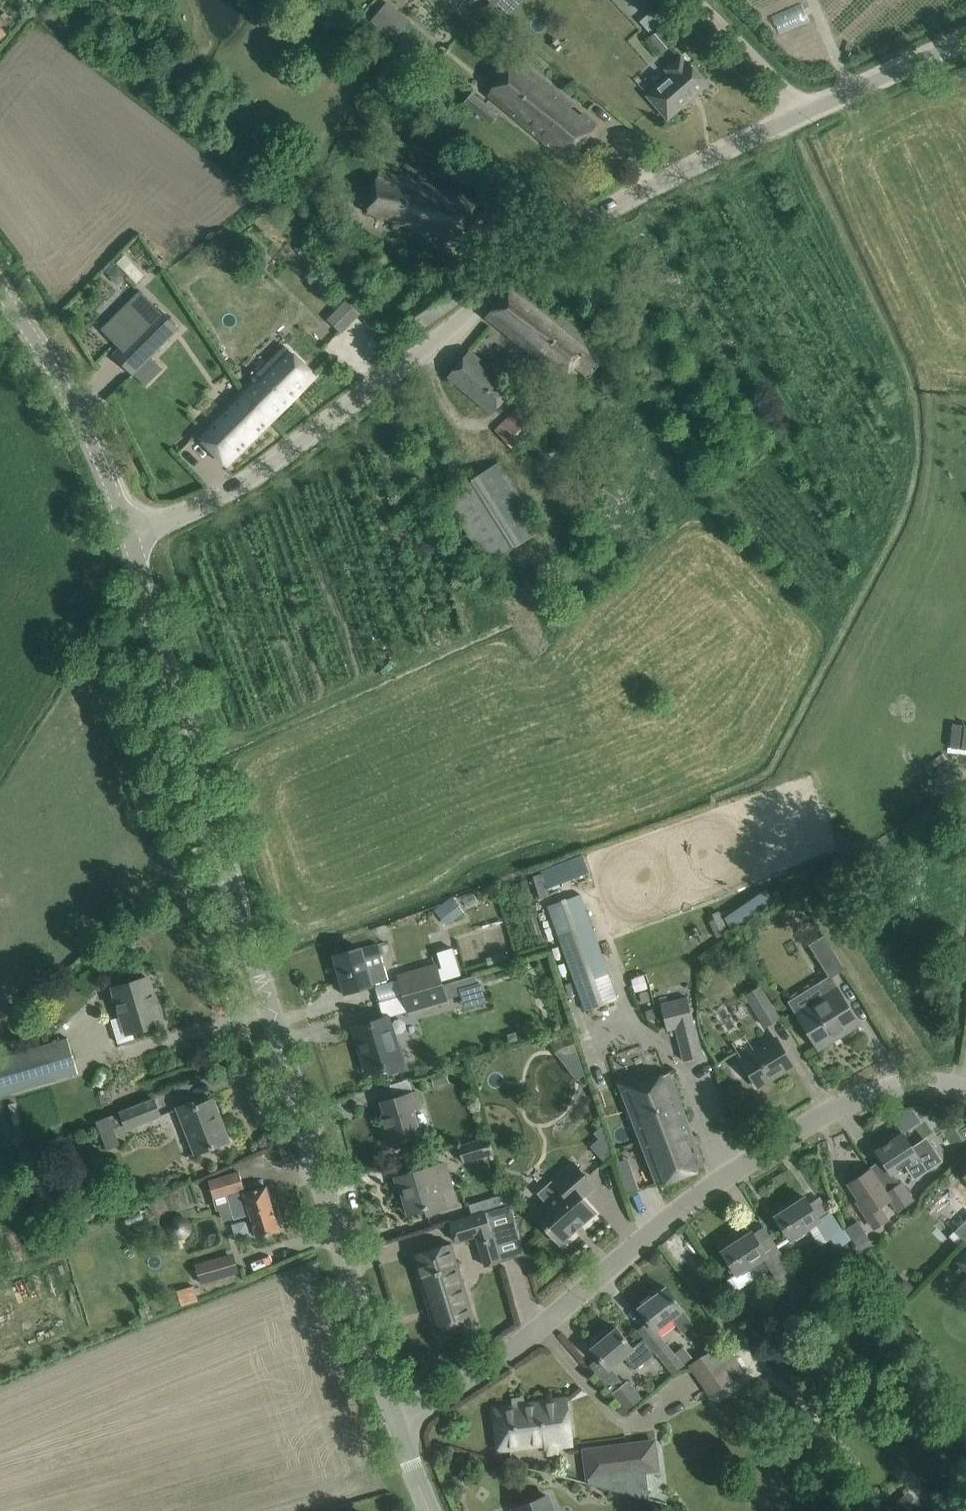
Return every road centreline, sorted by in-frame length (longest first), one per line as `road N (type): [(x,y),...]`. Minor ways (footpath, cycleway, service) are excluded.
road 1 (tertiary): [(398,1423),(131,539)]
road 2 (unclassified): [(131,539),(240,490),(510,276),(807,114)]
road 3 (residential): [(398,1423),(776,1143),(855,1101),(965,1088)]
road 4 (tertiary): [(131,539),(94,438),(0,290)]
road 5 (unclassified): [(807,114),(965,42)]
road 6 (unclassified): [(692,0),(807,114)]

